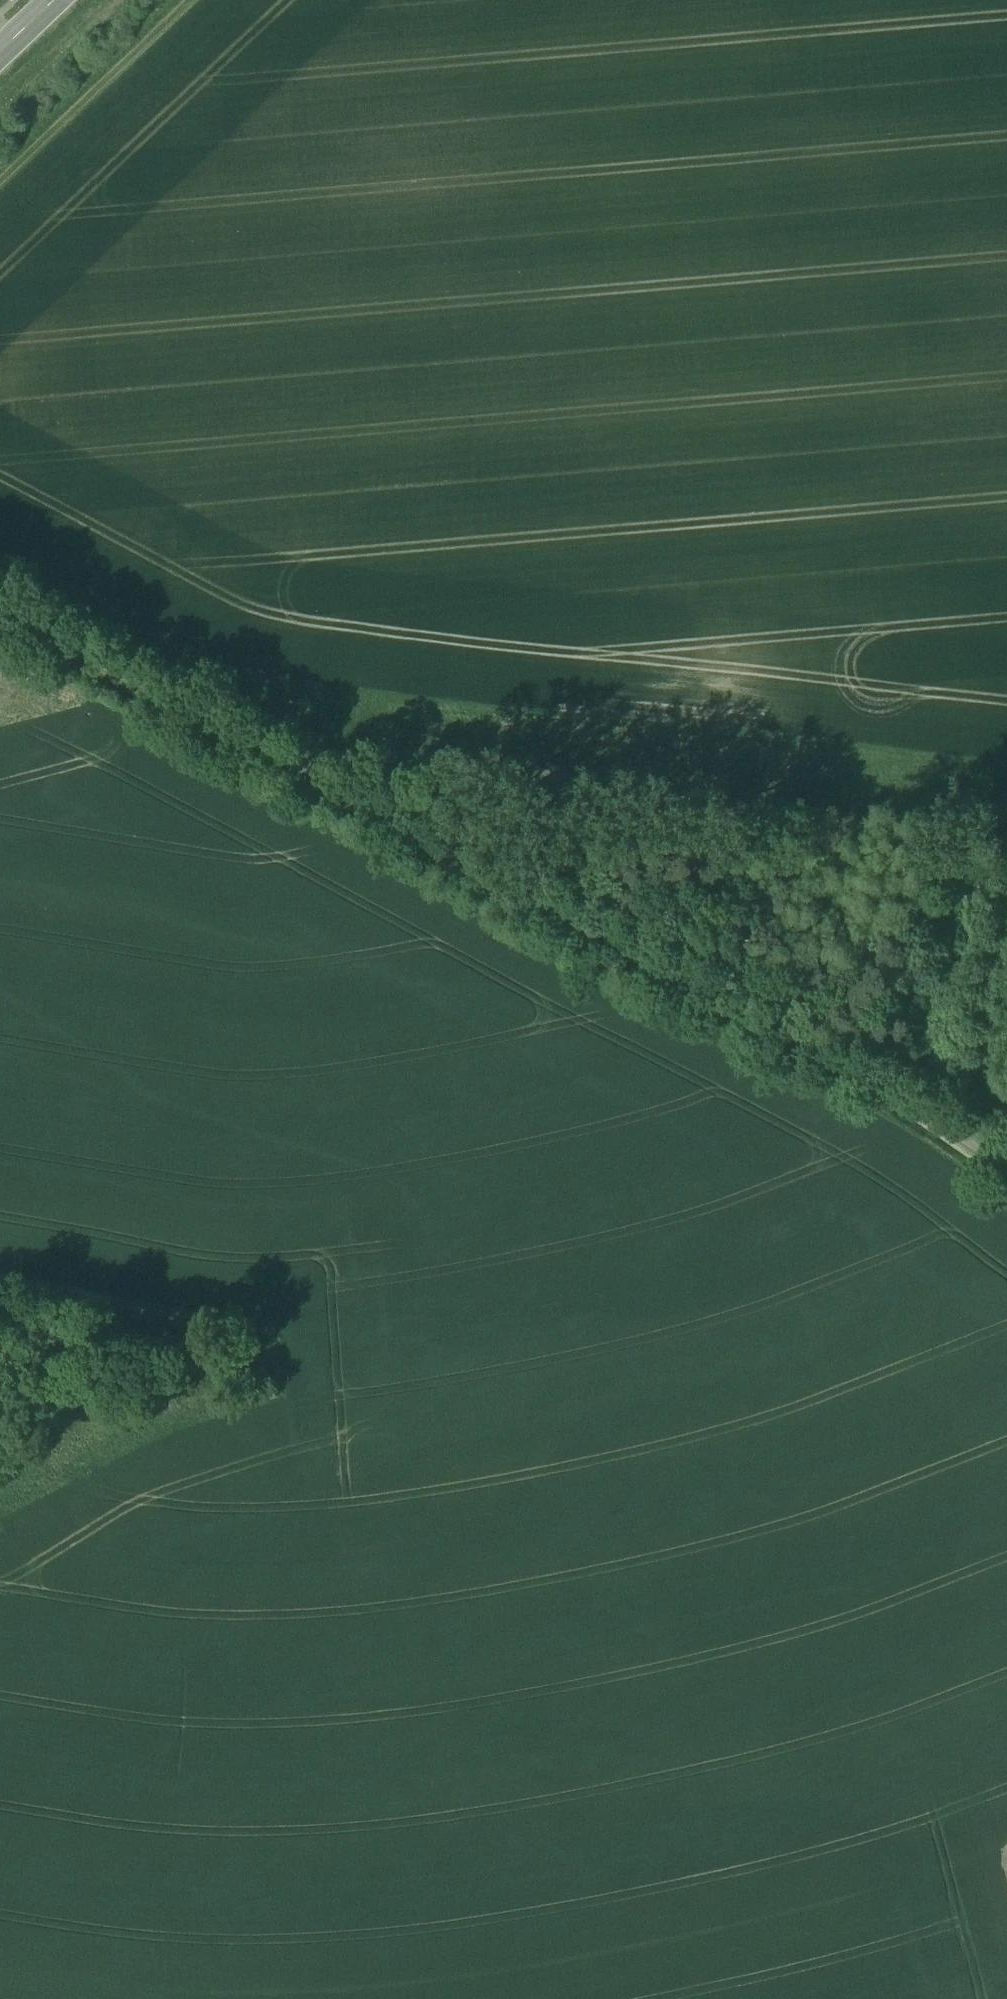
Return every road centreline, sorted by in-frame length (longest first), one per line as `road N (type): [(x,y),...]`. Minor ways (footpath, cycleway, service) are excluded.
road 1 (unclassified): [(1006,1148),(754,998),(0,599)]

